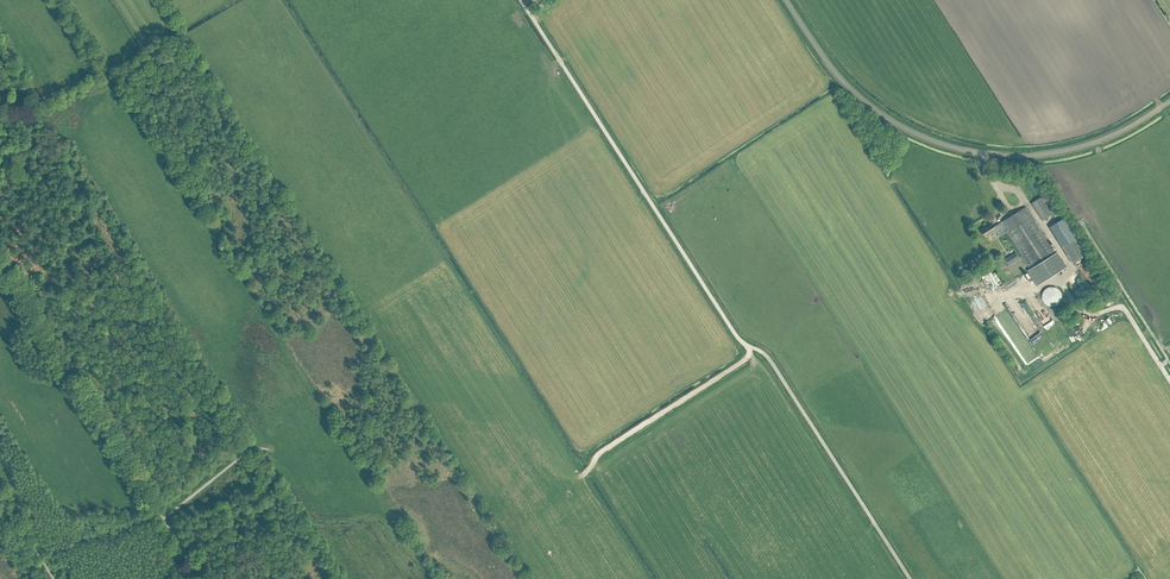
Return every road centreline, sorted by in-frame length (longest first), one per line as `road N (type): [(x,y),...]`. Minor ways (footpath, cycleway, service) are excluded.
road 1 (track): [(523,0),(731,329),(768,355),(911,578)]
road 2 (unclassified): [(1169,107),(1100,147),(1058,158),(1002,162),(952,153),(871,110),(833,74),(783,0)]

